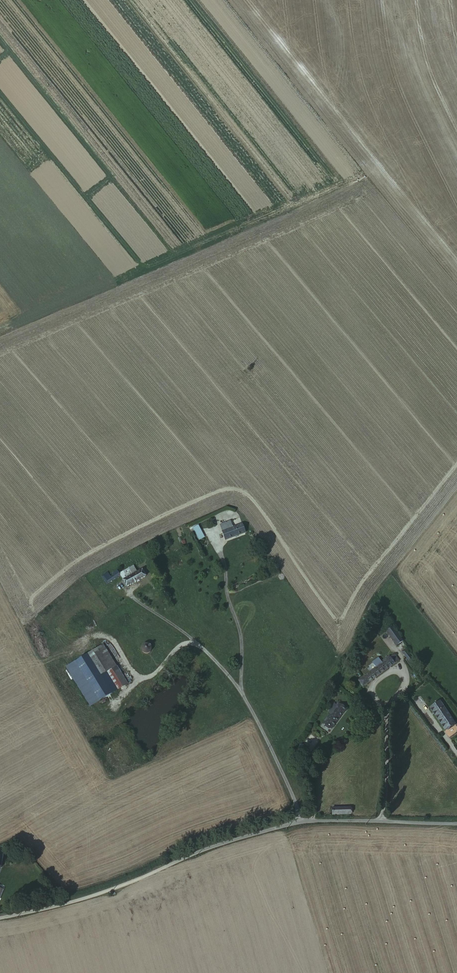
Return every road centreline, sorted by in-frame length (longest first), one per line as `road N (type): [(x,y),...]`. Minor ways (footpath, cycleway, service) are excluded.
road 1 (unclassified): [(456,822),(301,820),(0,916)]

